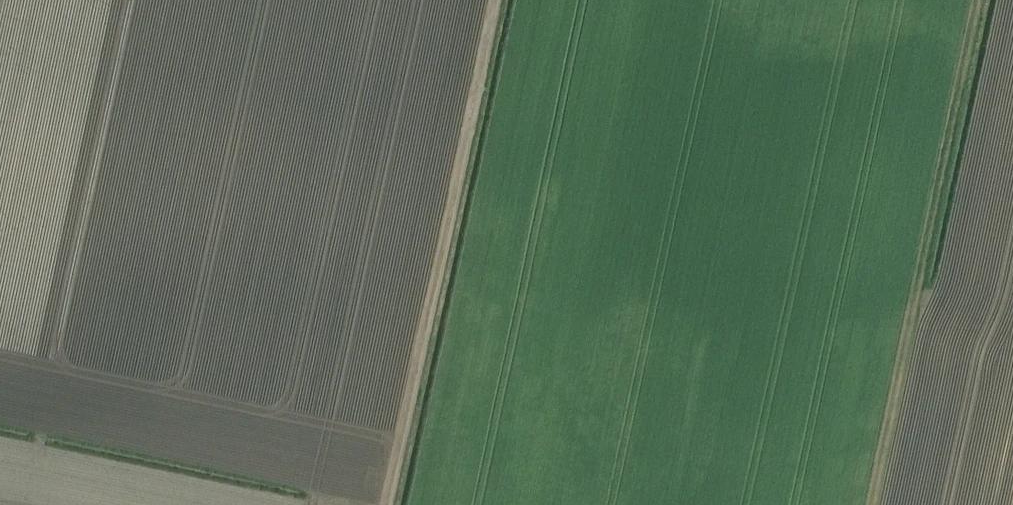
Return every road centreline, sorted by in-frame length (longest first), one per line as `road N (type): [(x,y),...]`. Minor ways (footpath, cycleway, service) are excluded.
road 1 (track): [(396,504),(503,0)]
road 2 (track): [(972,0),(866,504)]

